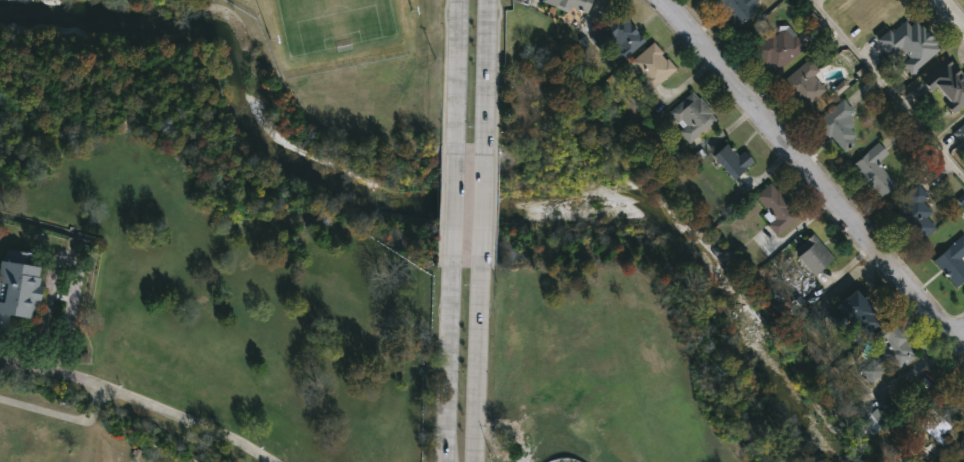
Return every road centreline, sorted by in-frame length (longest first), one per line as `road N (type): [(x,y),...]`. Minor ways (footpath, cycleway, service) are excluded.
road 1 (residential): [(661,0),(905,286),(941,325),(963,332)]
road 2 (secondary): [(473,461),(480,279)]
road 3 (secondary): [(450,279),(444,461)]
road 4 (secondary): [(485,144),(486,0)]
road 5 (secondary): [(458,0),(455,143)]
road 6 (secondary): [(455,143),(450,279)]
road 7 (secondary): [(480,279),(485,144)]

